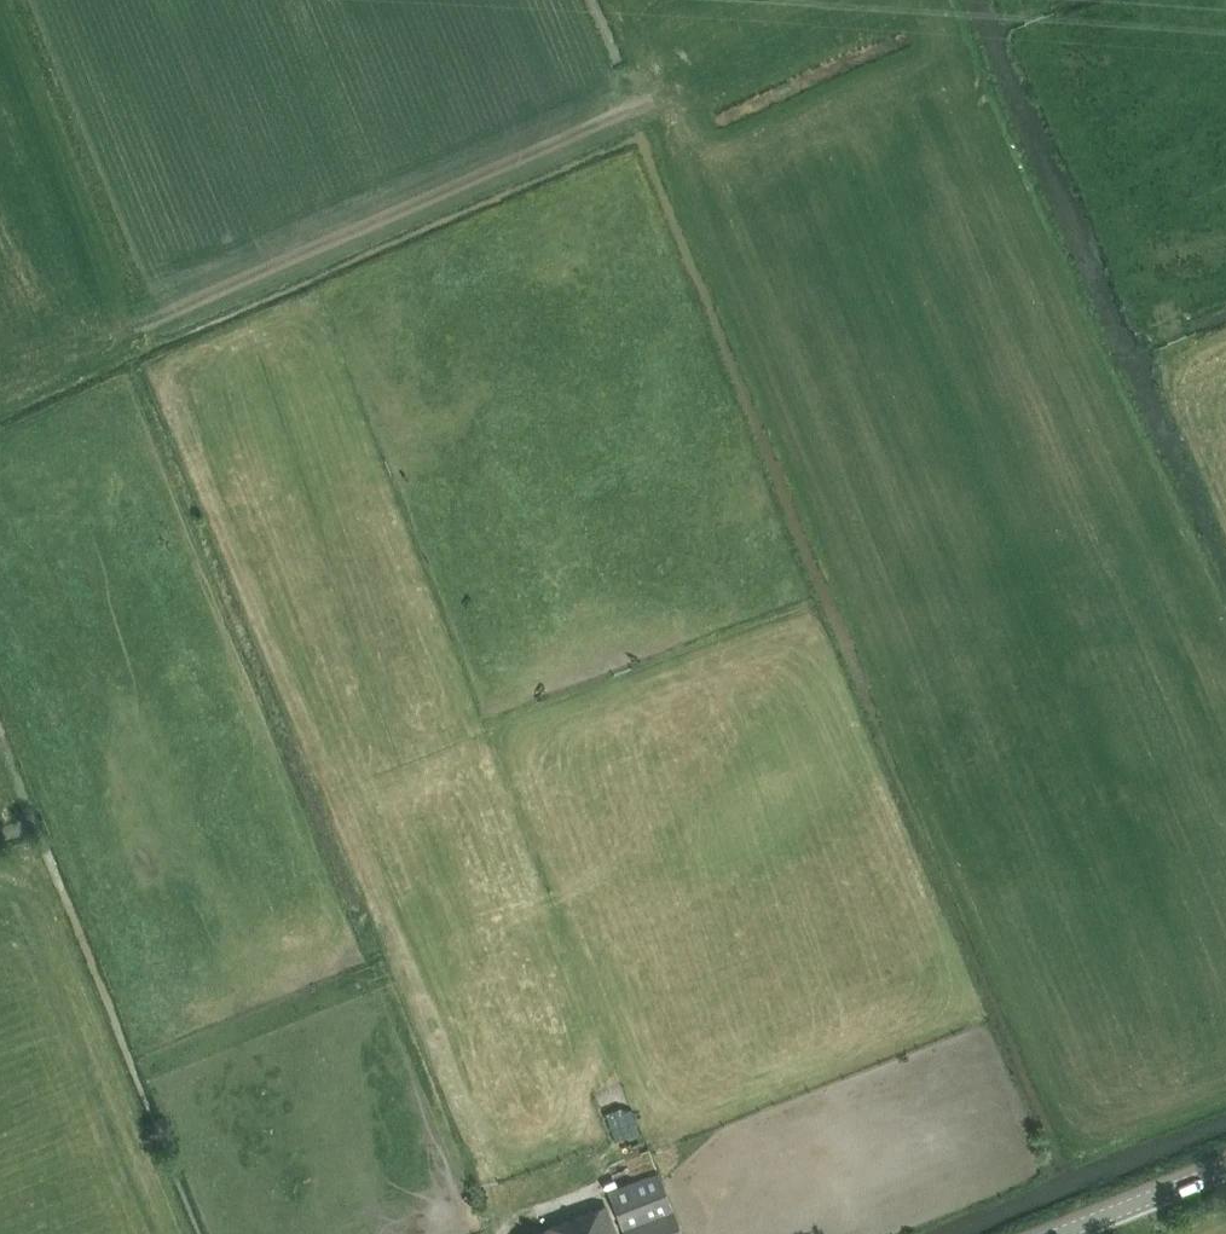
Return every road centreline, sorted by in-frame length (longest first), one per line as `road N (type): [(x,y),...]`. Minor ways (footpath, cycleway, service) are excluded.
road 1 (tertiary): [(1053,1233),(1225,1166)]

